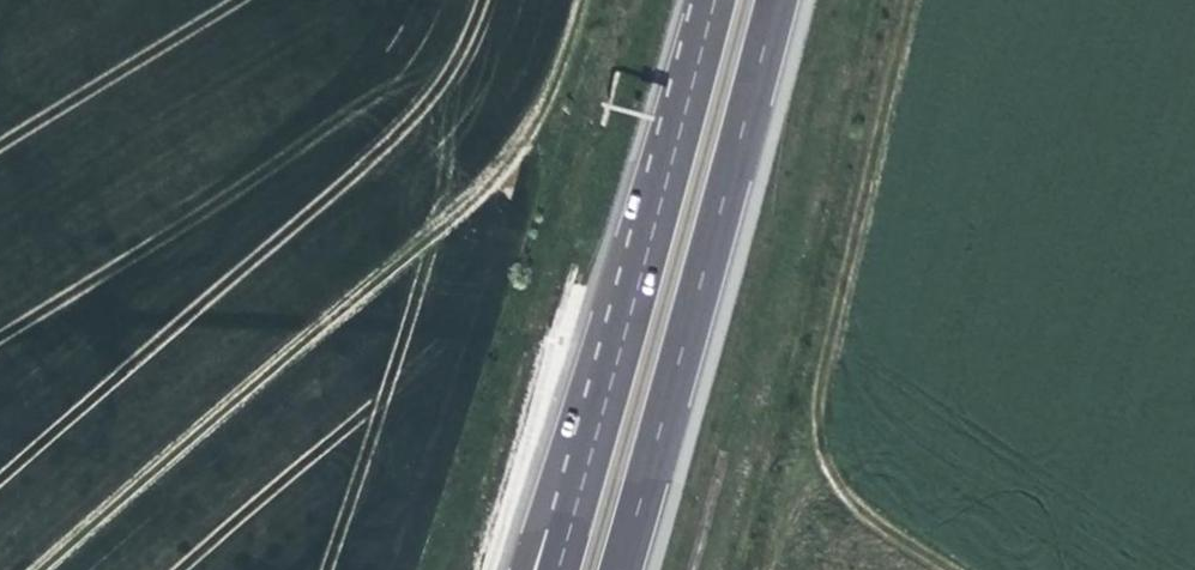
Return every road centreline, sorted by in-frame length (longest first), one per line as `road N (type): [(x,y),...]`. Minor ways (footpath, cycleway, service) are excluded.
road 1 (track): [(49,569),(512,162),(554,96),(586,0)]
road 2 (track): [(918,0),(833,339),(818,433),(844,500),(952,569)]
road 3 (motorway): [(612,569),(773,0)]
road 4 (motorway): [(713,0),(630,320)]
road 5 (motorway): [(630,320),(525,569)]
road 6 (motorway): [(630,320),(560,569)]

